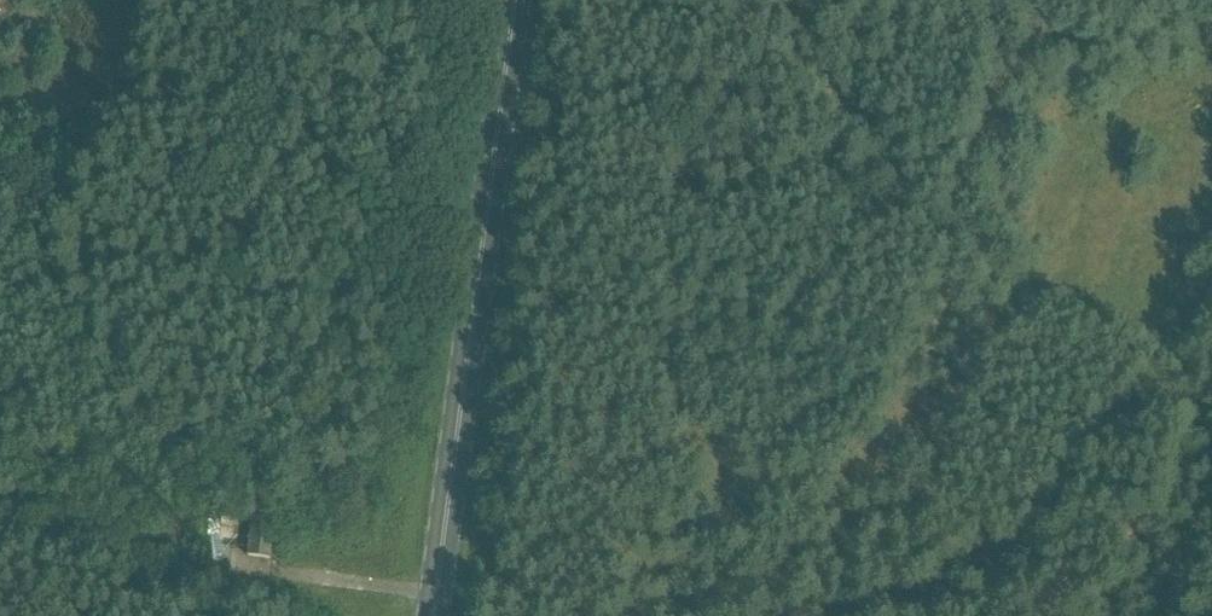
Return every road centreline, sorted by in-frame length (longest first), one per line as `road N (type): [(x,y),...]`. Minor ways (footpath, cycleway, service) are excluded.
road 1 (primary): [(433,615),(515,0)]

